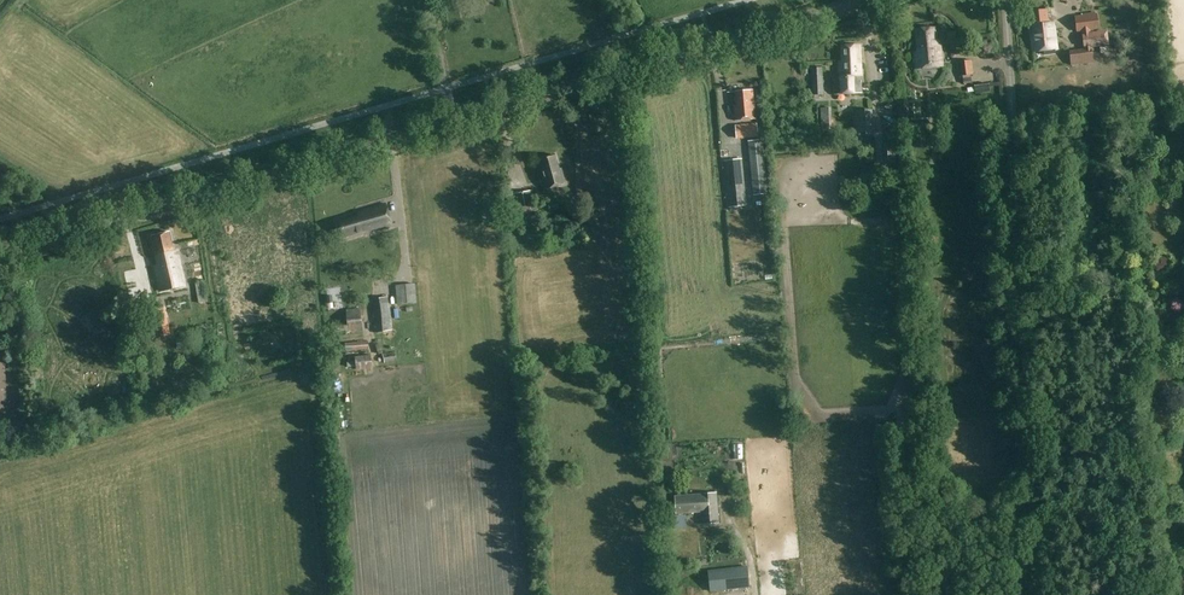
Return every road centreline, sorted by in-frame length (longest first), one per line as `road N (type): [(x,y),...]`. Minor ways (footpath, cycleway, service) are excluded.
road 1 (tertiary): [(0,253),(864,0)]
road 2 (unclassified): [(1039,594),(1004,0)]

